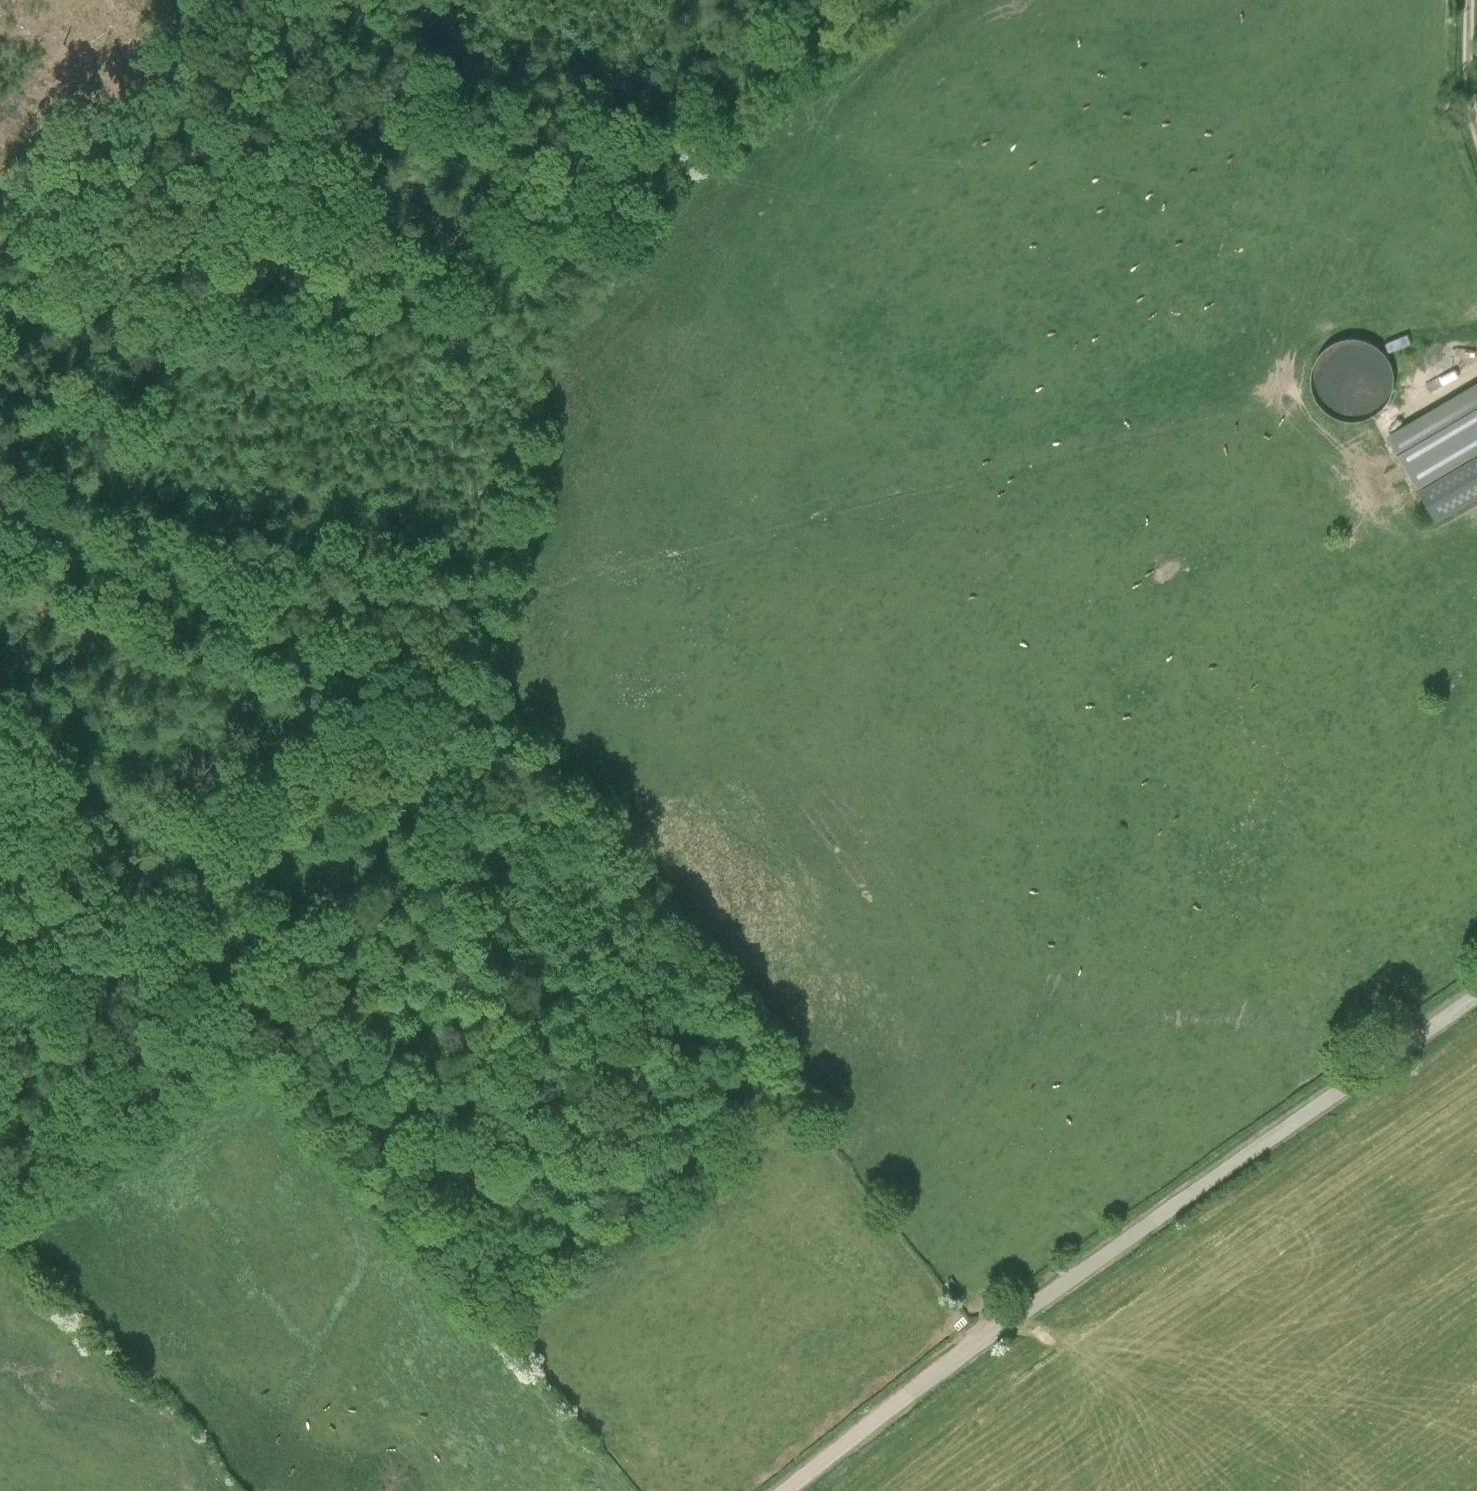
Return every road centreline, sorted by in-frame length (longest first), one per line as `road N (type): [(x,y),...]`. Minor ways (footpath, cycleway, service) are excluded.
road 1 (track): [(171,911),(0,651)]
road 2 (track): [(1470,0),(1467,78),(1476,132)]

